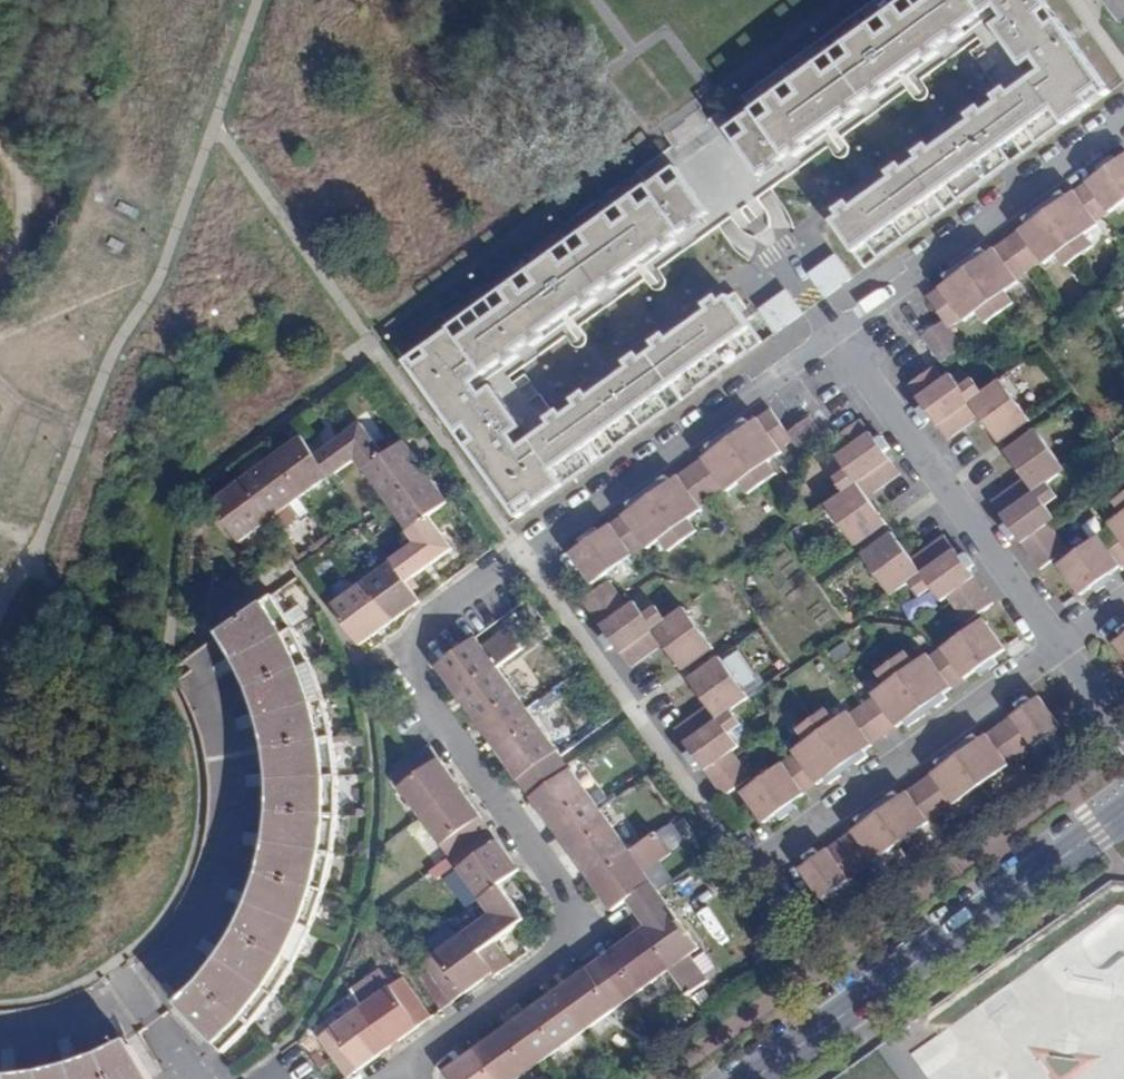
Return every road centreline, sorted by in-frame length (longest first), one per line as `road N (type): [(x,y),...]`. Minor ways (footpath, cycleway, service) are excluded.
road 1 (residential): [(1123,737),(833,334),(424,629),(419,686),(568,891),(578,924),(558,953),(405,1065)]
road 2 (tertiary): [(1123,813),(752,1078)]

